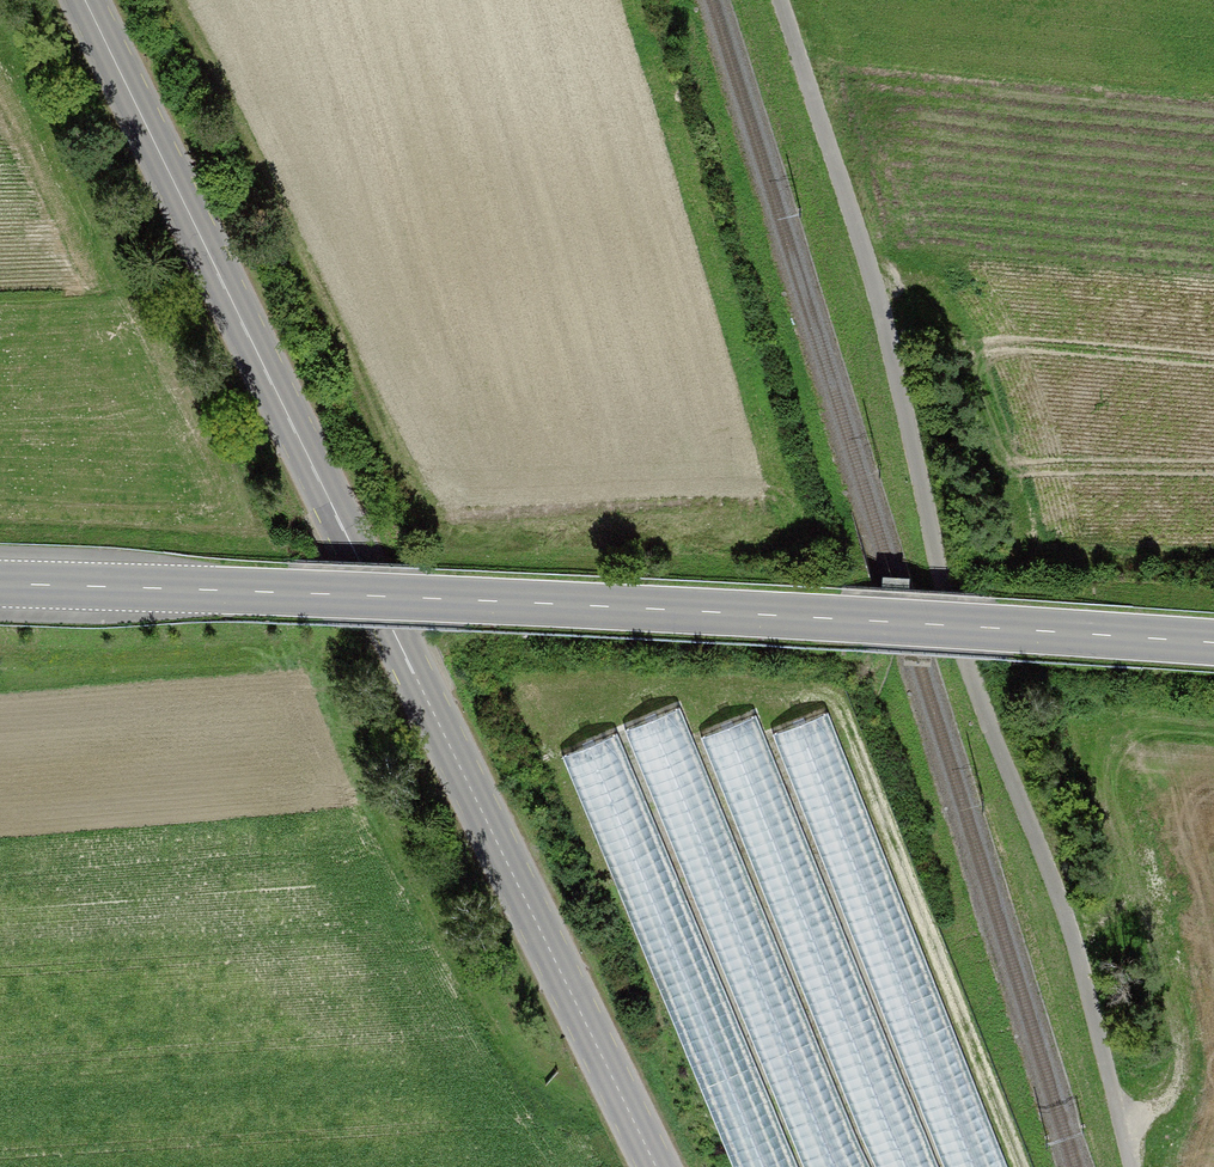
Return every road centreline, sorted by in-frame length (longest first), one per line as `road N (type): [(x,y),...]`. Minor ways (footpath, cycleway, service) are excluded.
road 1 (tertiary): [(84,0),(655,1166)]
road 2 (unclassified): [(781,0),(862,248),(930,544),(1076,946),(1131,1166)]
road 3 (primary): [(1213,643),(480,599),(0,584)]
road 4 (track): [(869,277),(936,283),(965,309),(1037,557),(1213,571)]
road 5 (track): [(1123,1136),(1184,1095),(1180,1010),(1079,723)]

